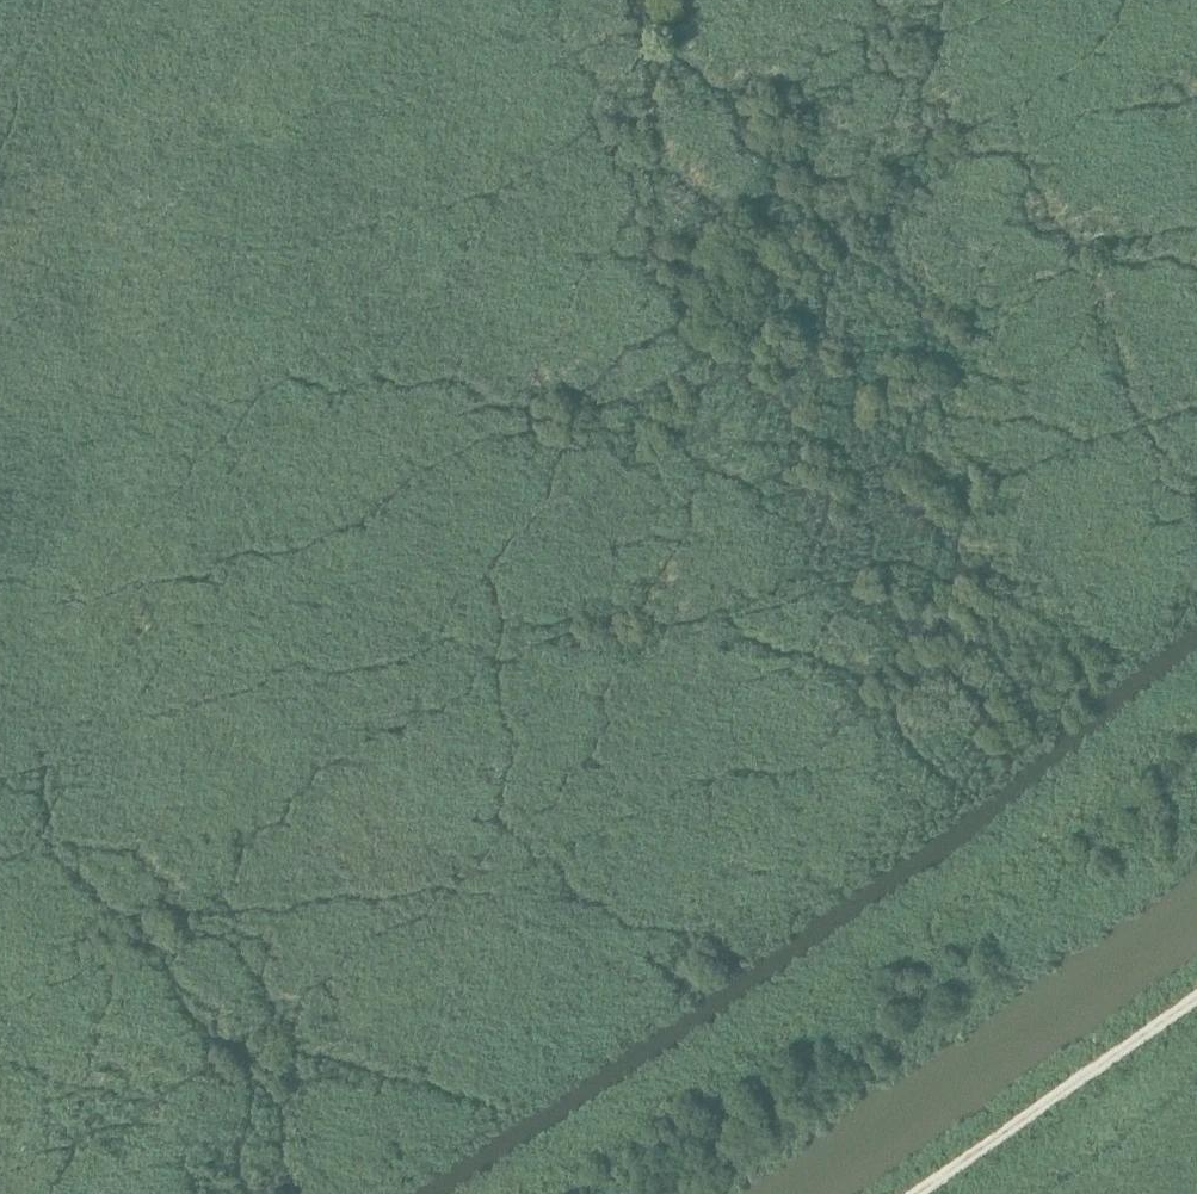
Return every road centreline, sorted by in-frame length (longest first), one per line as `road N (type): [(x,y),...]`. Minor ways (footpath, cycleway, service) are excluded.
road 1 (track): [(1196,998),(919,1193)]

